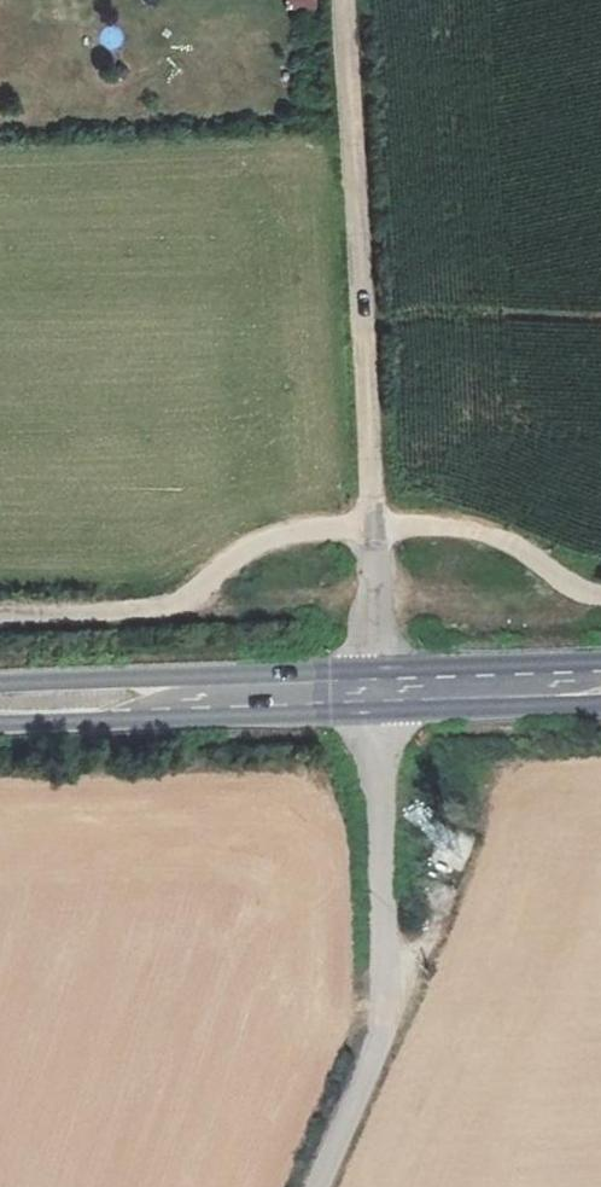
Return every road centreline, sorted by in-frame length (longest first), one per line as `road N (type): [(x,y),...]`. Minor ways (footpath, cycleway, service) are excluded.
road 1 (unclassified): [(376,527),(343,0)]
road 2 (unclassified): [(317,1186),(385,1030),(377,692)]
road 3 (unclassified): [(376,527),(318,527),(258,542),(158,609),(0,614)]
road 4 (secondary): [(377,692),(0,705)]
road 5 (unclassified): [(600,594),(498,537),(454,526),(376,527)]
road 6 (secondary): [(600,684),(377,692)]
road 7 (unclassified): [(377,692),(376,527)]

